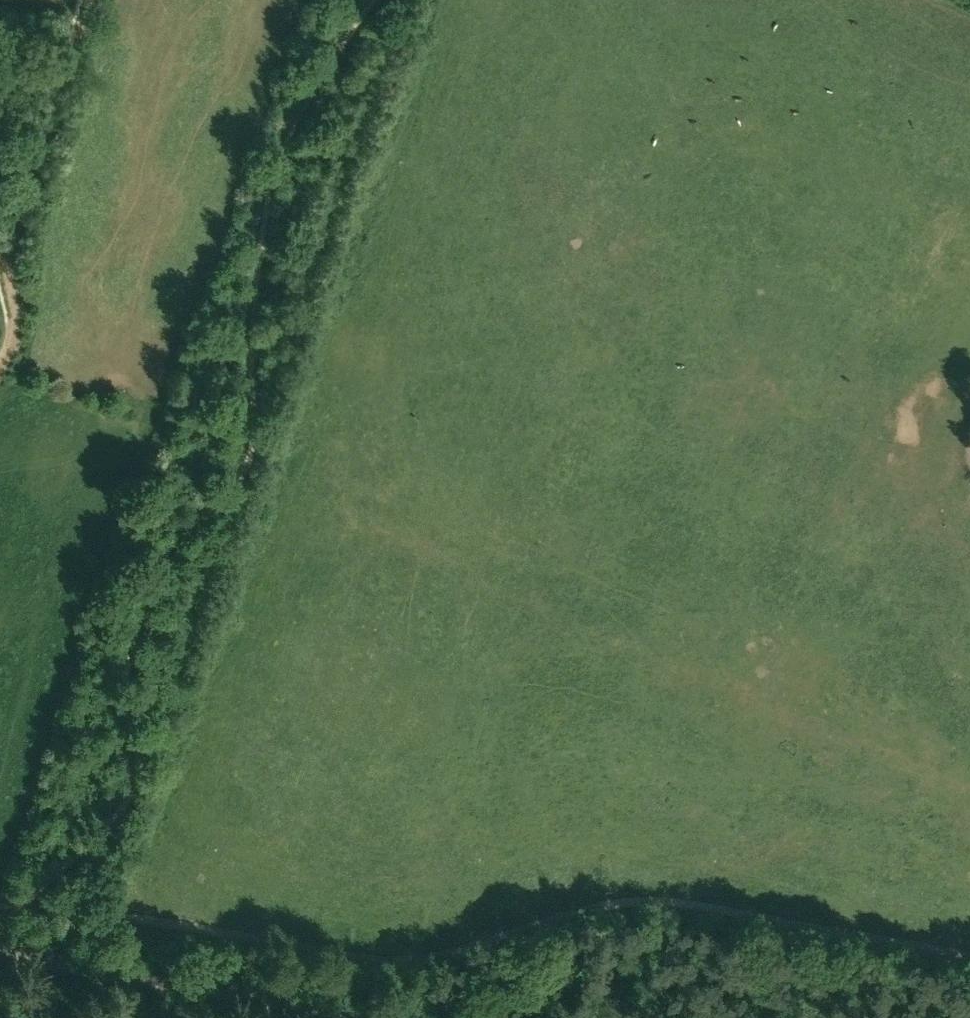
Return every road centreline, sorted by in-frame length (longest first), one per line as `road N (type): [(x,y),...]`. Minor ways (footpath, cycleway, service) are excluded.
road 1 (track): [(0,959),(308,1017)]
road 2 (track): [(969,126),(913,0)]

